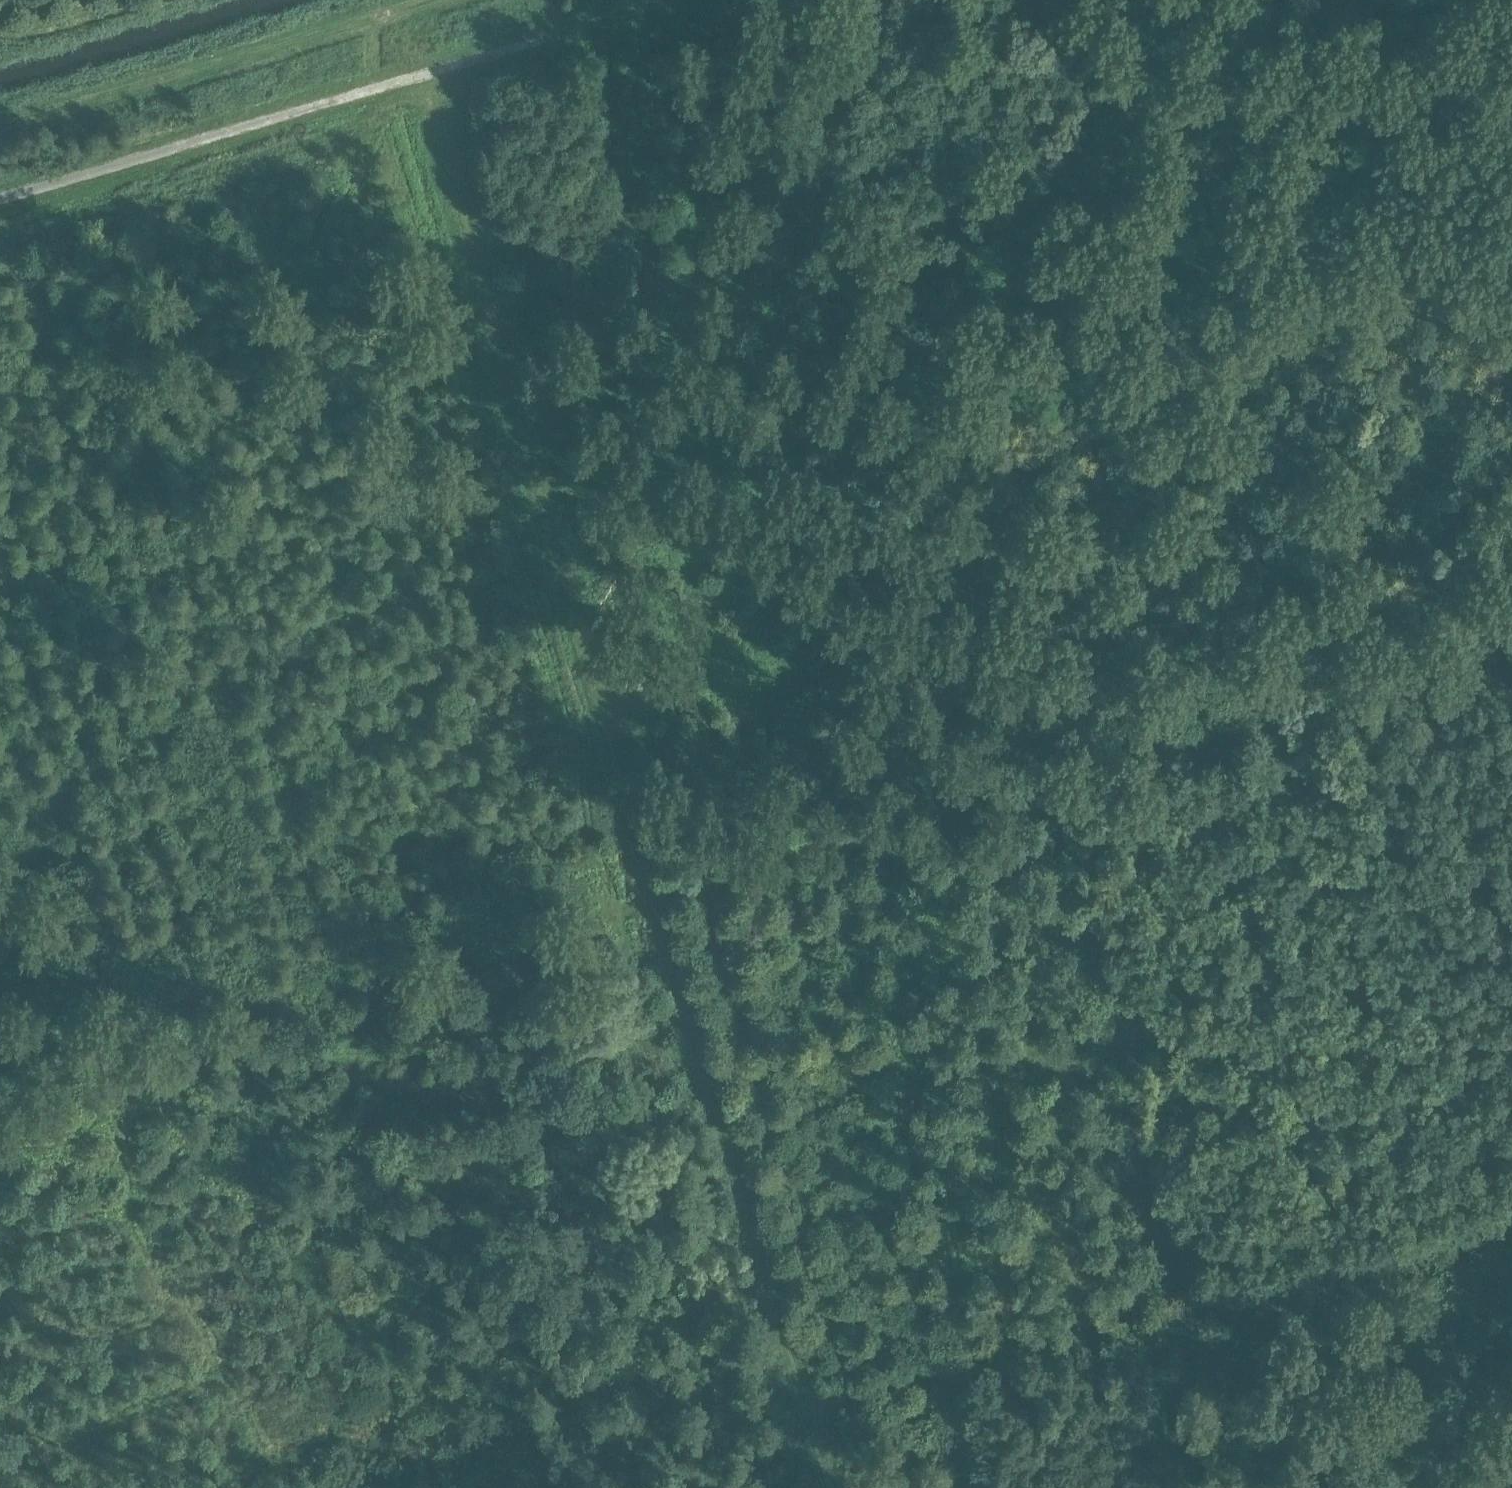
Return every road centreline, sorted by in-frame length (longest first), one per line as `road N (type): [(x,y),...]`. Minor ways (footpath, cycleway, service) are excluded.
road 1 (track): [(827,1487),(411,82)]
road 2 (track): [(0,202),(689,0)]

